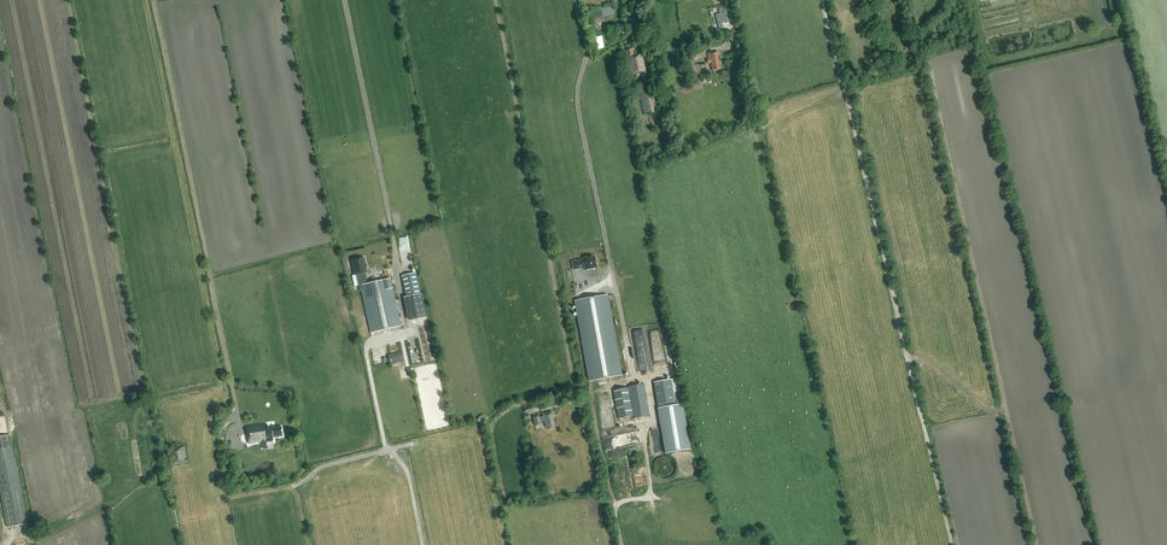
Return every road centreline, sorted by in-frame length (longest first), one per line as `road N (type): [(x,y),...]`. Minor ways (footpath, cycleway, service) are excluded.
road 1 (track): [(1041,544),(927,51),(957,0)]
road 2 (track): [(494,0),(571,381),(571,396),(550,402)]
road 3 (track): [(154,0),(237,416)]
road 4 (track): [(67,0),(148,408)]
road 5 (track): [(576,0),(585,52),(579,123),(634,378)]

